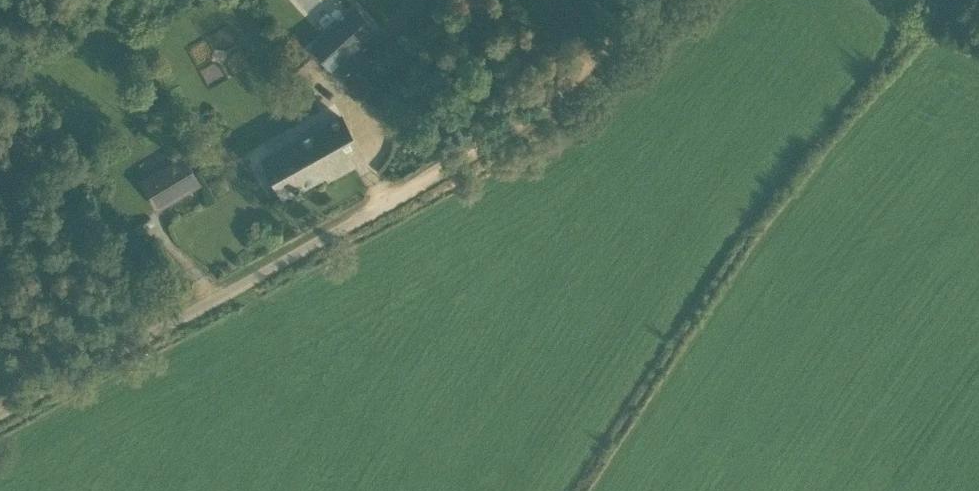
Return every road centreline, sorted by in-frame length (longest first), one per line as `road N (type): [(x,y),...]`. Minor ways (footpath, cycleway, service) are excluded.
road 1 (unclassified): [(0,410),(475,156),(659,0)]

